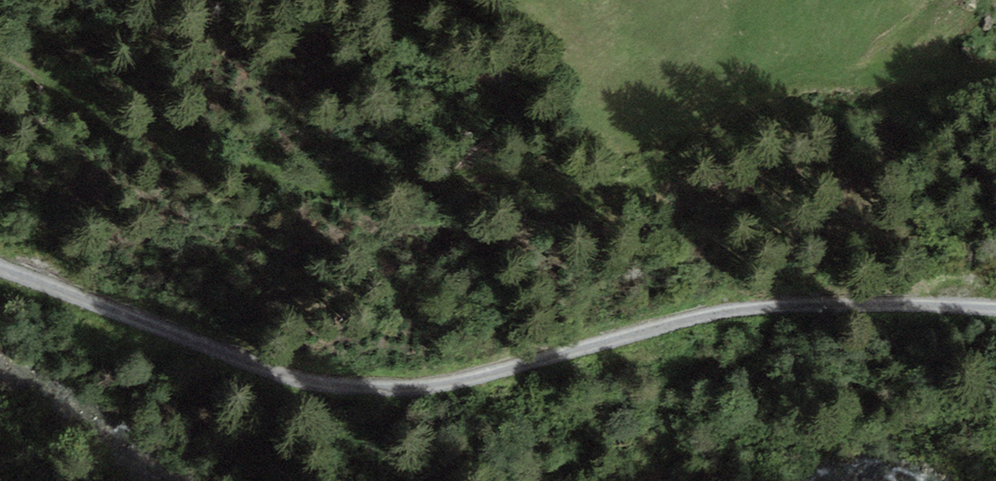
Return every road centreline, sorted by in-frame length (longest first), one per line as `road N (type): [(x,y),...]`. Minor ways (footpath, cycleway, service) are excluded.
road 1 (unclassified): [(0,269),(260,364),(383,388),(461,381),(752,307),(995,308)]
road 2 (track): [(995,127),(856,108),(619,186),(378,187),(196,149),(27,77)]

